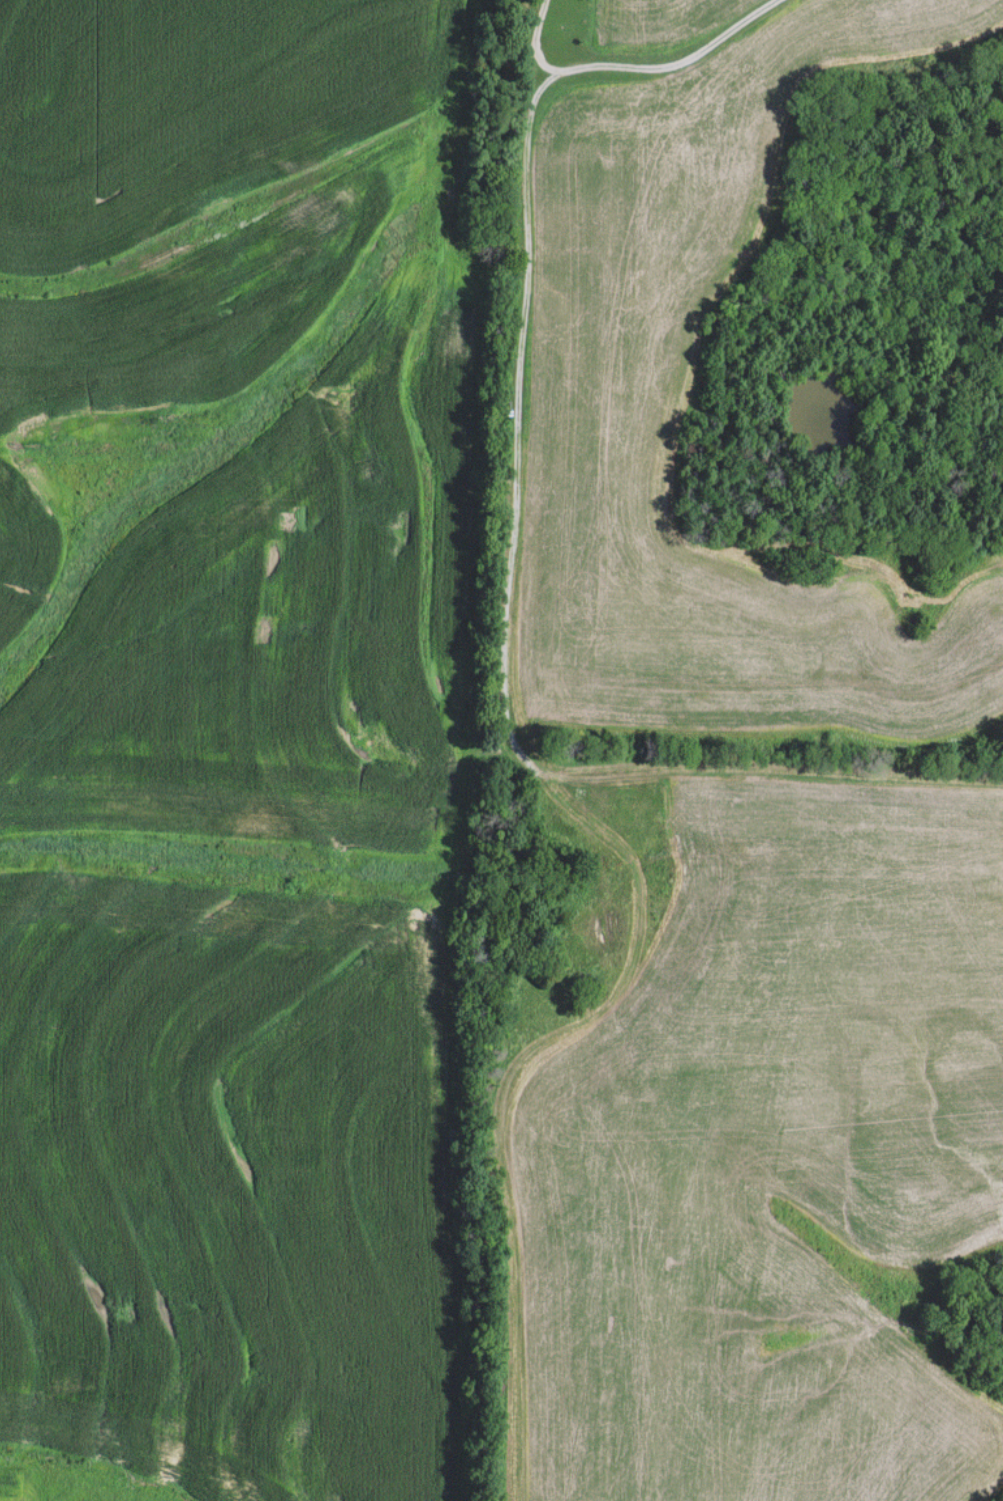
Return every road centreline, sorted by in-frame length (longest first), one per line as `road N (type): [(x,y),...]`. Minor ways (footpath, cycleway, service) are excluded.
road 1 (residential): [(787,0),(669,76),(633,78),(589,66),(562,71),(541,88),(531,113),(534,246),(507,751),(535,768),(573,826),(602,909),(609,977),(593,1013),(537,1055),(502,1109),(521,1188),(525,1500)]

